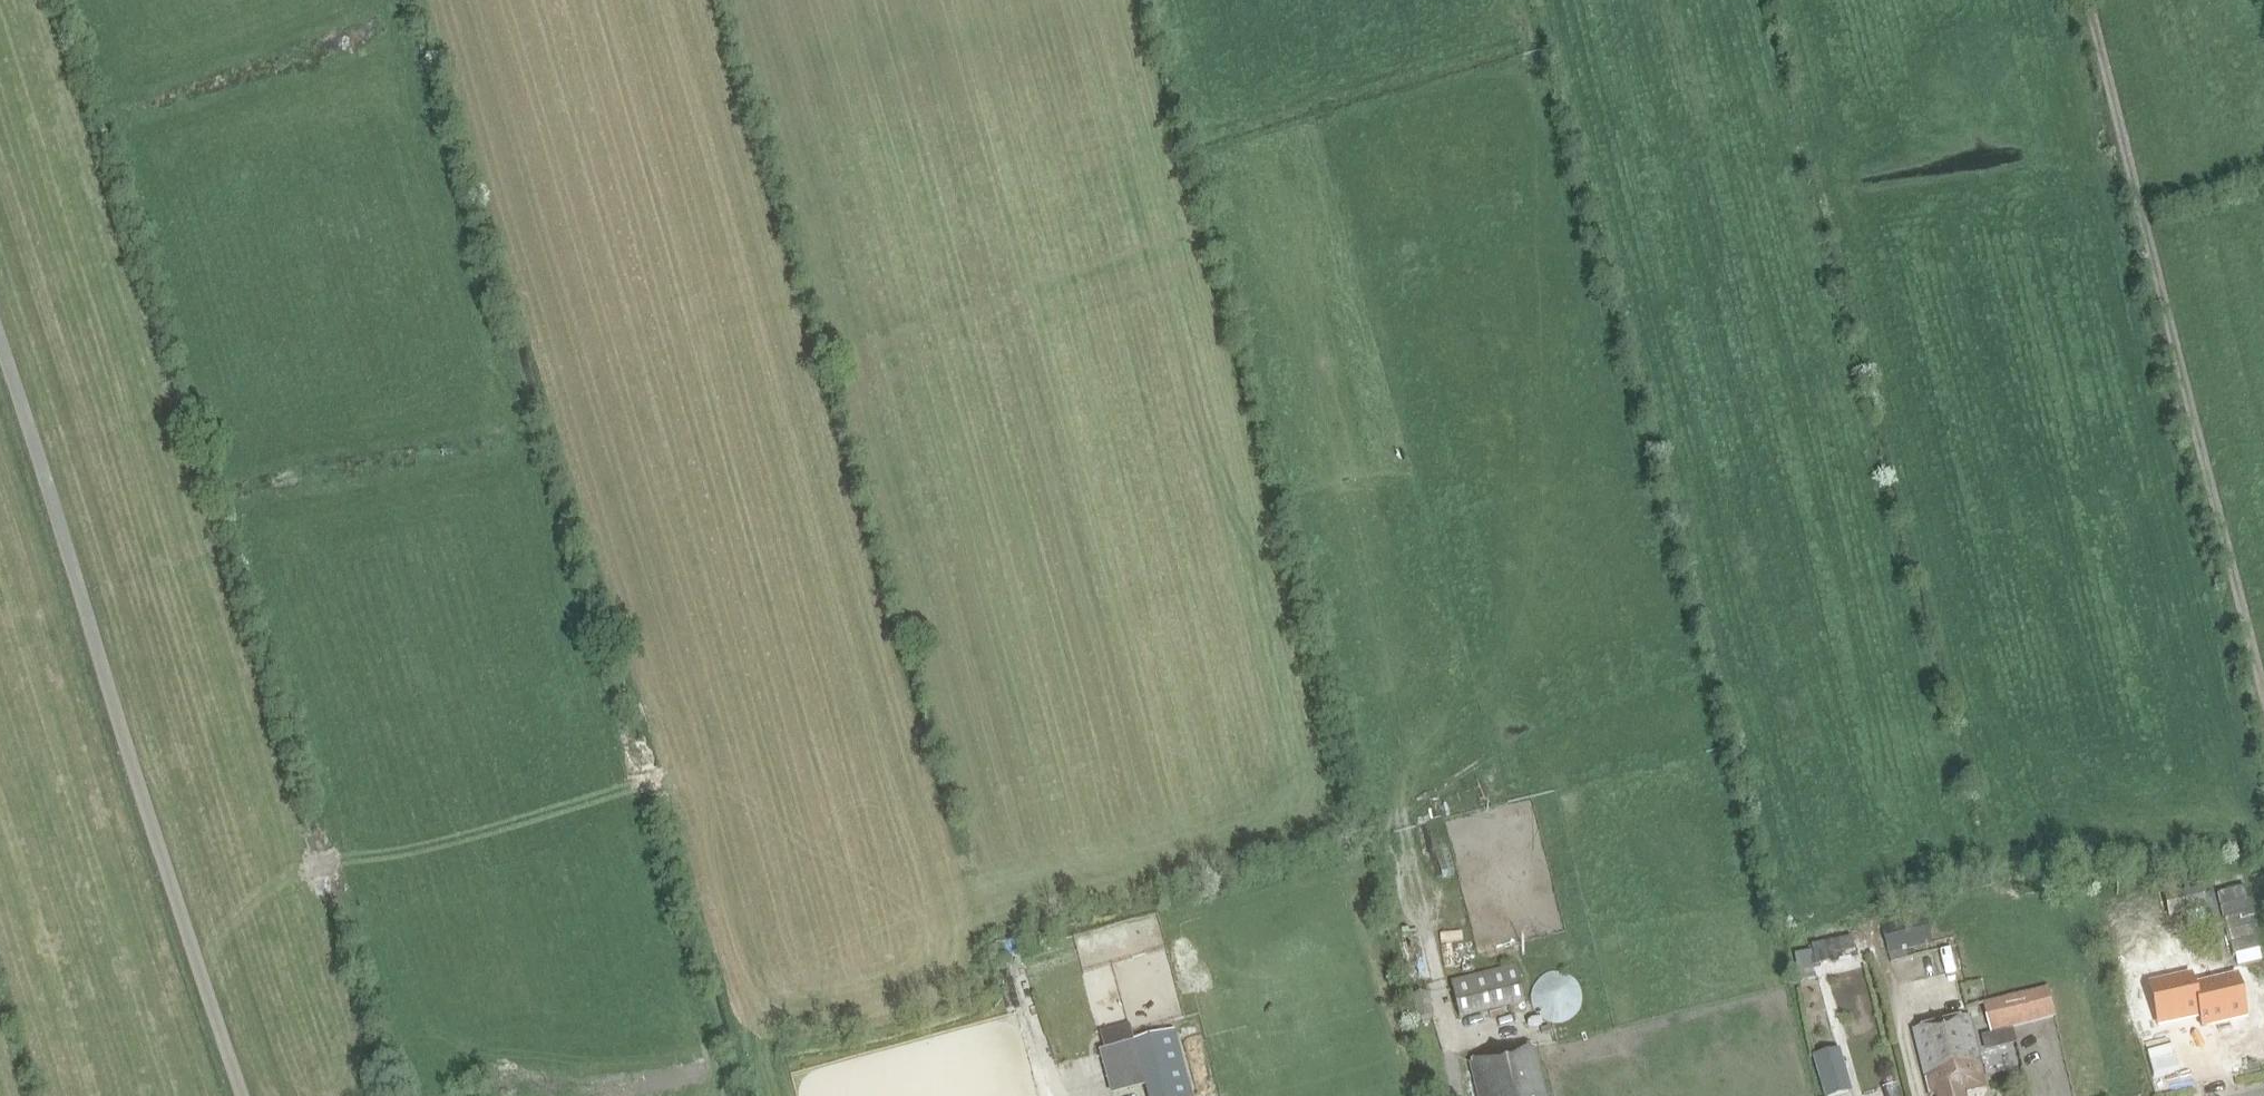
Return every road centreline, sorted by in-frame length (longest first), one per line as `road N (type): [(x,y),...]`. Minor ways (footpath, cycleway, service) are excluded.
road 1 (track): [(245,1095),(179,920),(0,362)]
road 2 (track): [(2263,695),(2089,0)]

